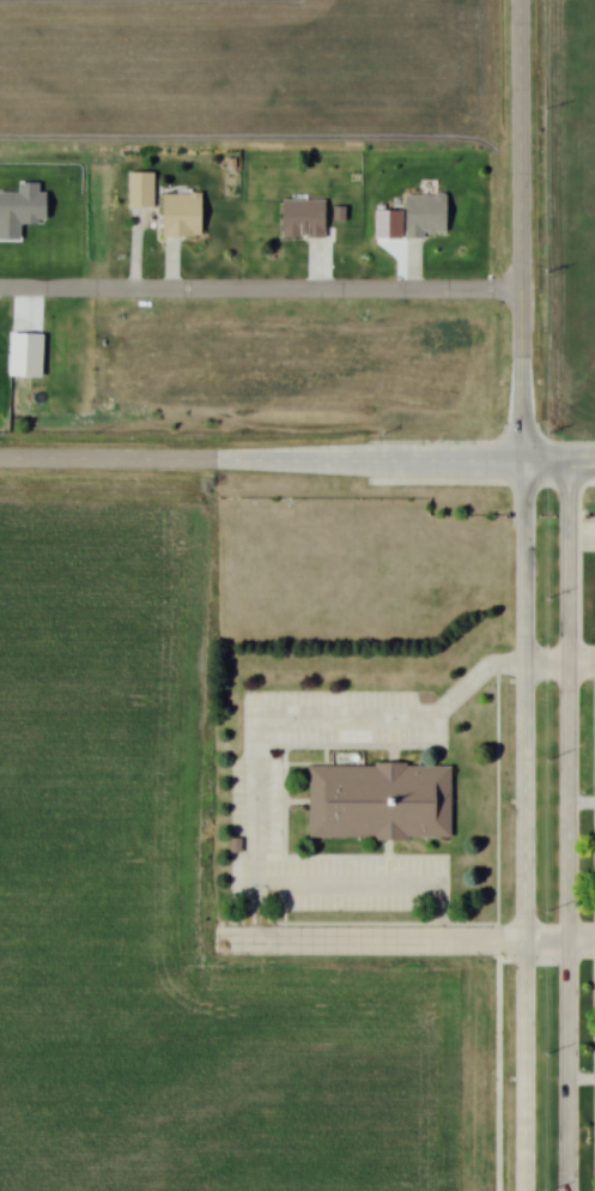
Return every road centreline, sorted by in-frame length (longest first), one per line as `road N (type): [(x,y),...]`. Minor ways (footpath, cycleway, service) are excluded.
road 1 (tertiary): [(568,1190),(567,508),(560,482),(523,434)]
road 2 (tertiary): [(523,434),(522,1190)]
road 3 (residential): [(523,461),(0,464)]
road 4 (residential): [(518,289),(0,287)]
road 5 (tertiary): [(523,434),(520,0)]
road 6 (residential): [(224,941),(594,943)]

